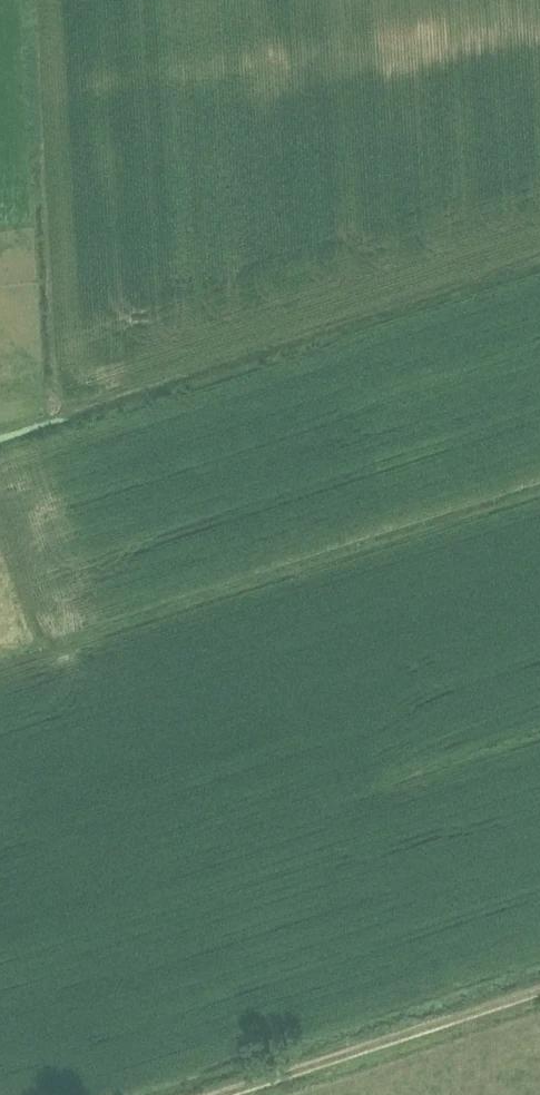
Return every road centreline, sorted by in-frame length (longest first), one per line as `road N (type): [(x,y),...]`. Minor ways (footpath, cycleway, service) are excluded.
road 1 (track): [(233,1094),(539,993)]

